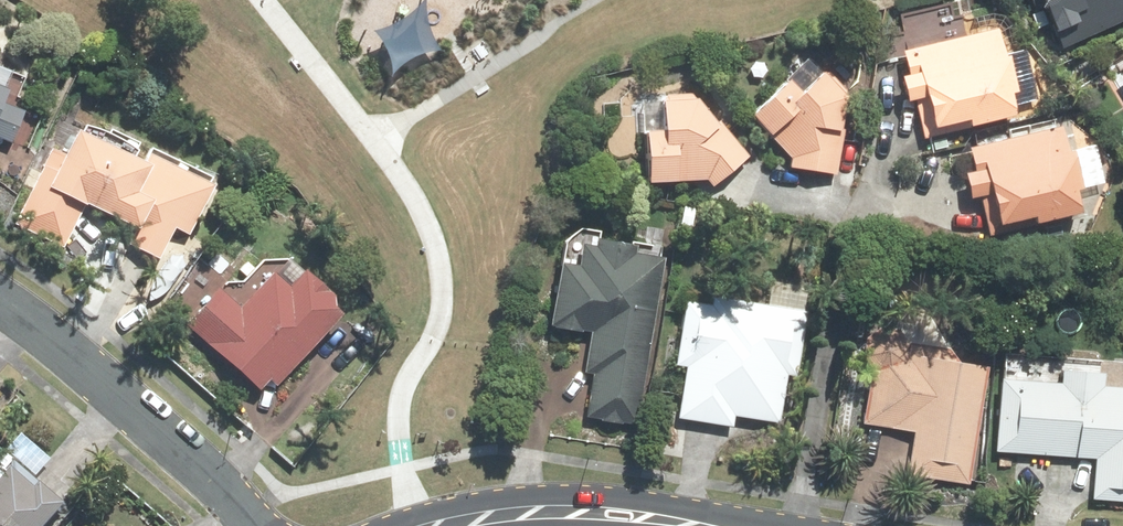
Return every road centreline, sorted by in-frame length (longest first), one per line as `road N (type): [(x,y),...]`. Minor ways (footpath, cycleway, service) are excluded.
road 1 (residential): [(0,302),(96,370),(254,525)]
road 2 (unclassified): [(453,525),(560,514),(686,525)]

